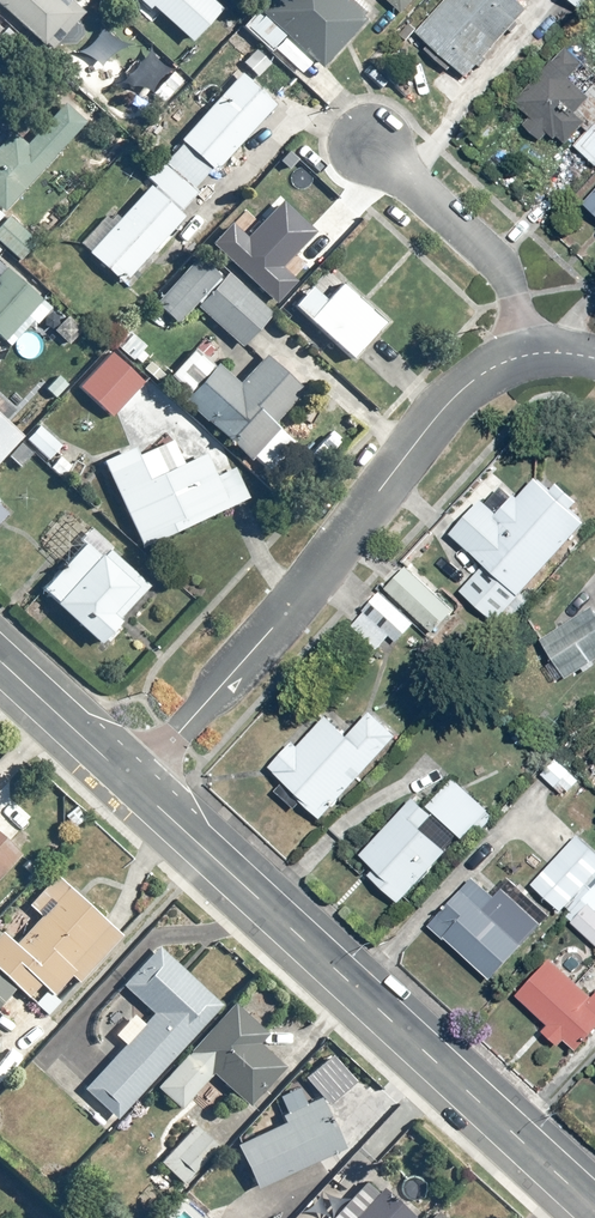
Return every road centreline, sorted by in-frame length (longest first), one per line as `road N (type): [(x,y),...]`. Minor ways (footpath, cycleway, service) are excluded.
road 1 (tertiary): [(132,785),(594,1208)]
road 2 (residential): [(132,785),(275,625),(442,410),(467,383),(524,354)]
road 3 (residential): [(365,144),(495,260),(524,354)]
road 4 (tertiary): [(0,663),(132,785)]

